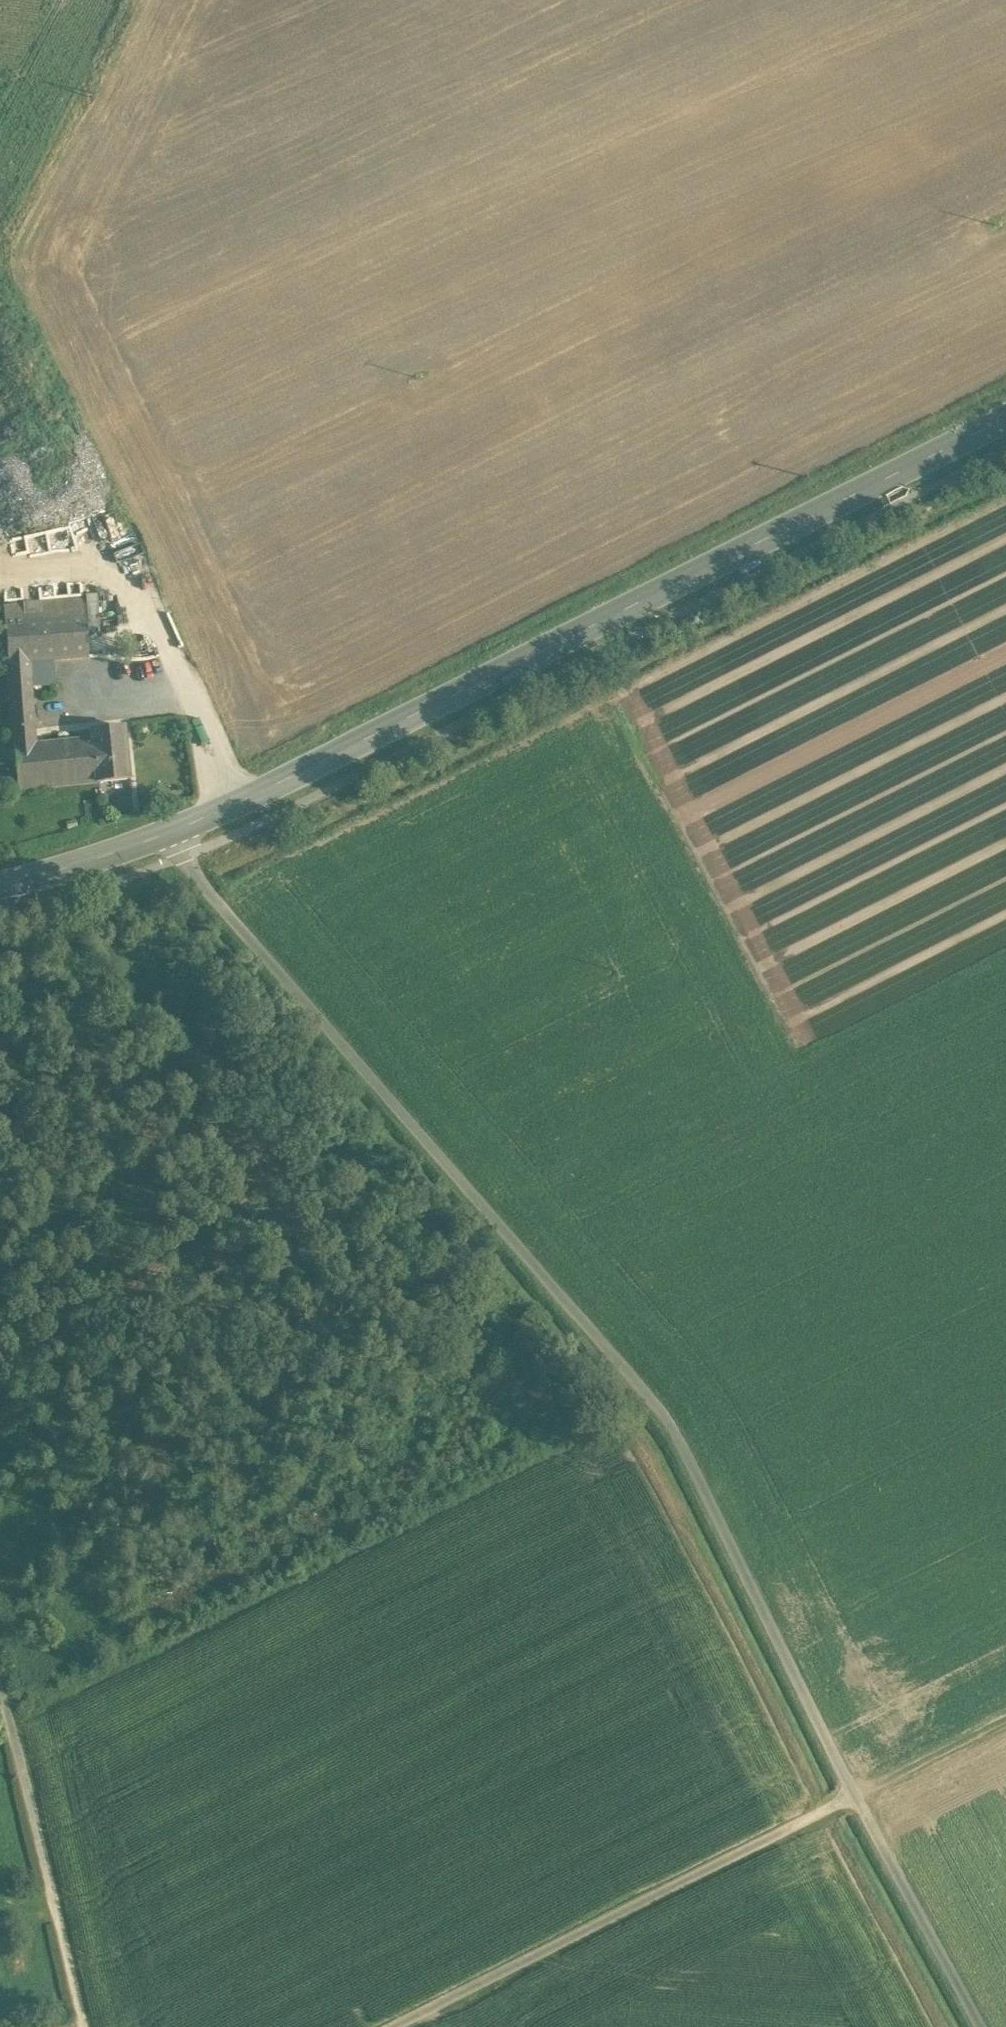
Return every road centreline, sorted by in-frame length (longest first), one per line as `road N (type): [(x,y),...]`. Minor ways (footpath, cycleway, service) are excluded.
road 1 (unclassified): [(980,2026),(667,1415),(211,898),(169,833)]
road 2 (secondary): [(169,833),(1005,416)]
road 3 (track): [(397,2026),(854,1792)]
road 4 (track): [(0,1692),(82,2026)]
road 5 (secondary): [(0,885),(169,833)]

